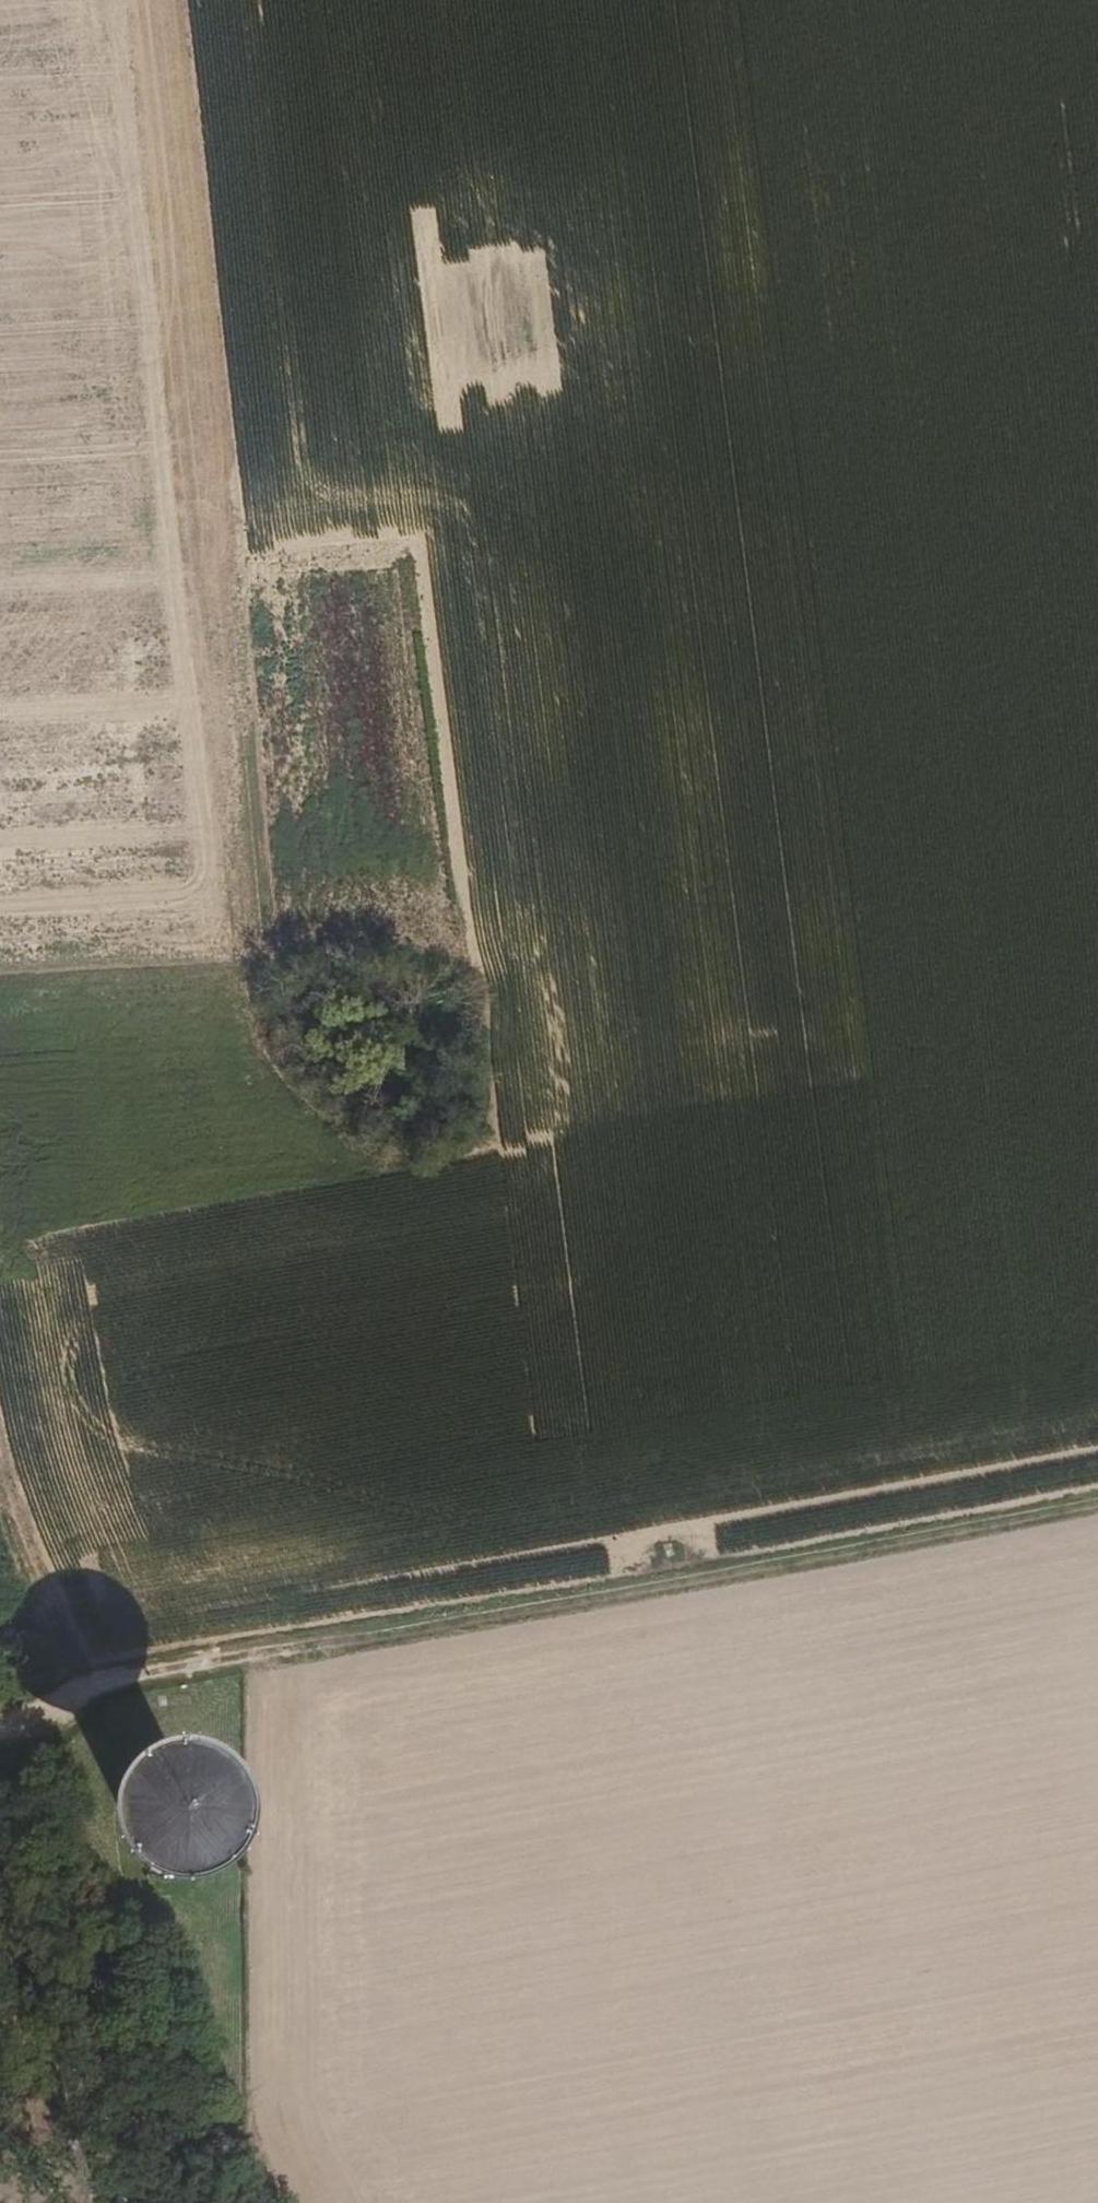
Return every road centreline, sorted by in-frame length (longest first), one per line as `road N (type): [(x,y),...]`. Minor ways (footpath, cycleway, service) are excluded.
road 1 (track): [(1097,1502),(0,1706)]
road 2 (track): [(224,2202),(0,1709)]

